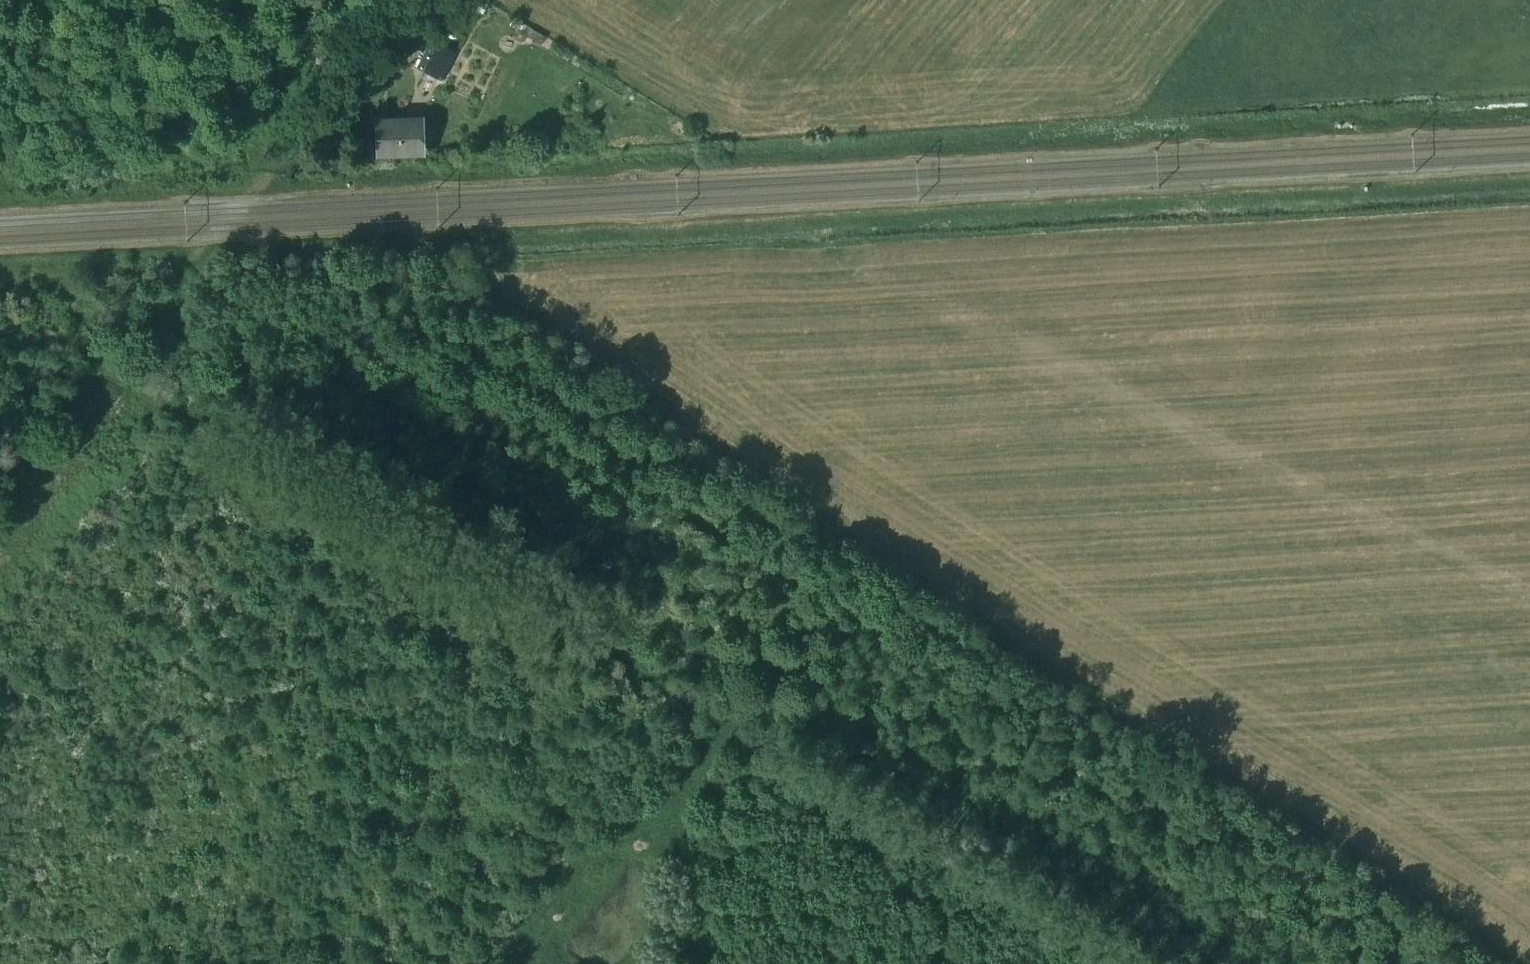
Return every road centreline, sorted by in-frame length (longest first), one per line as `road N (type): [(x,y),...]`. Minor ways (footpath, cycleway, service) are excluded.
road 1 (track): [(434,0),(279,176)]

